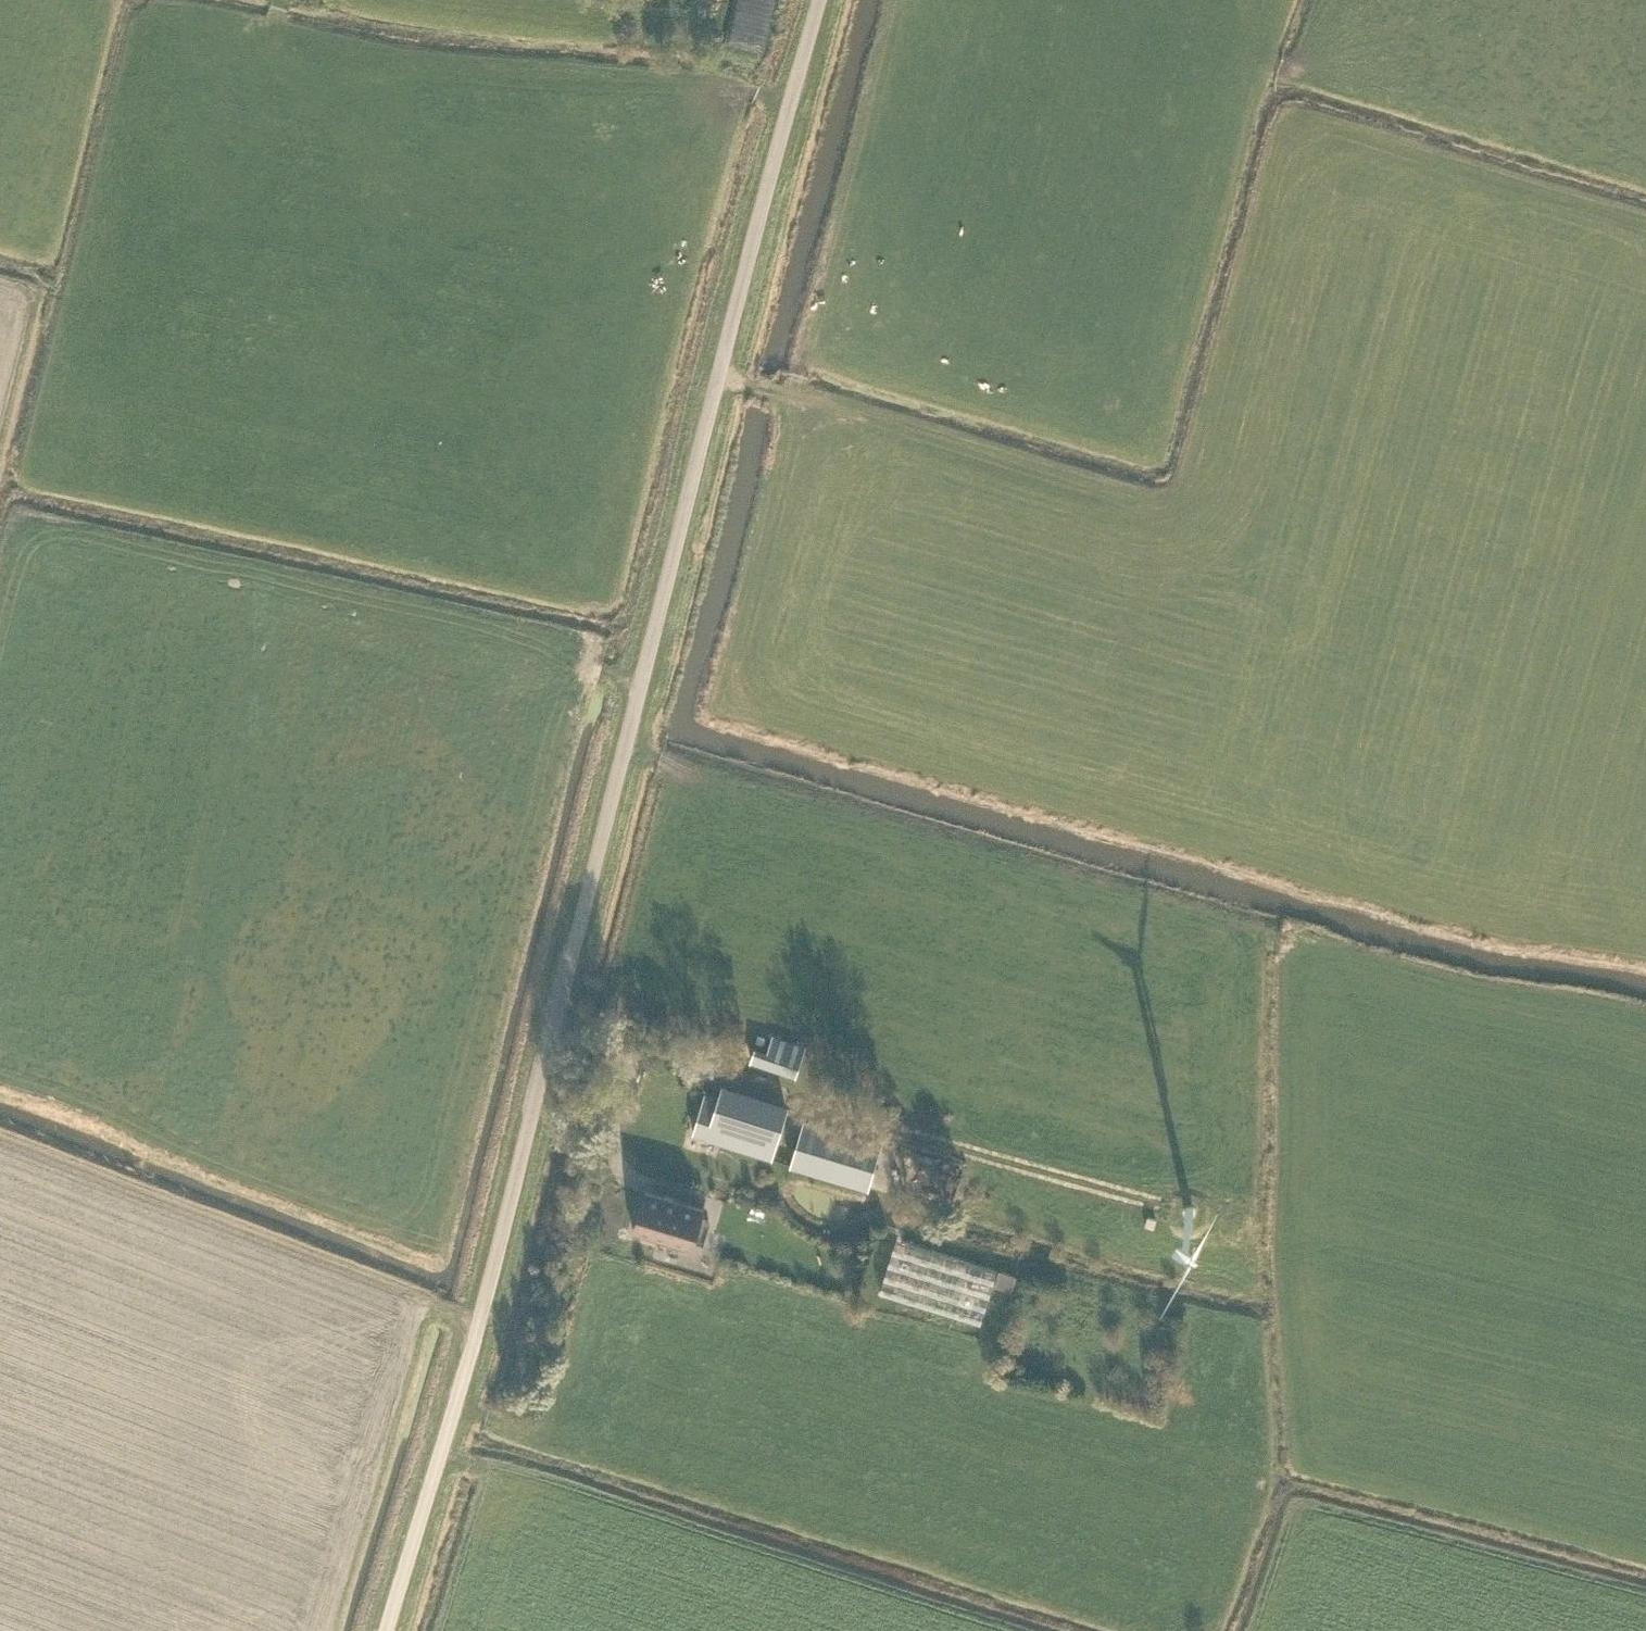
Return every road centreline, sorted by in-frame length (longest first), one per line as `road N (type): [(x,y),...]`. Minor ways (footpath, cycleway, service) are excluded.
road 1 (unclassified): [(388,1630),(474,1343),(821,0)]
road 2 (track): [(806,1102),(1158,1203)]

